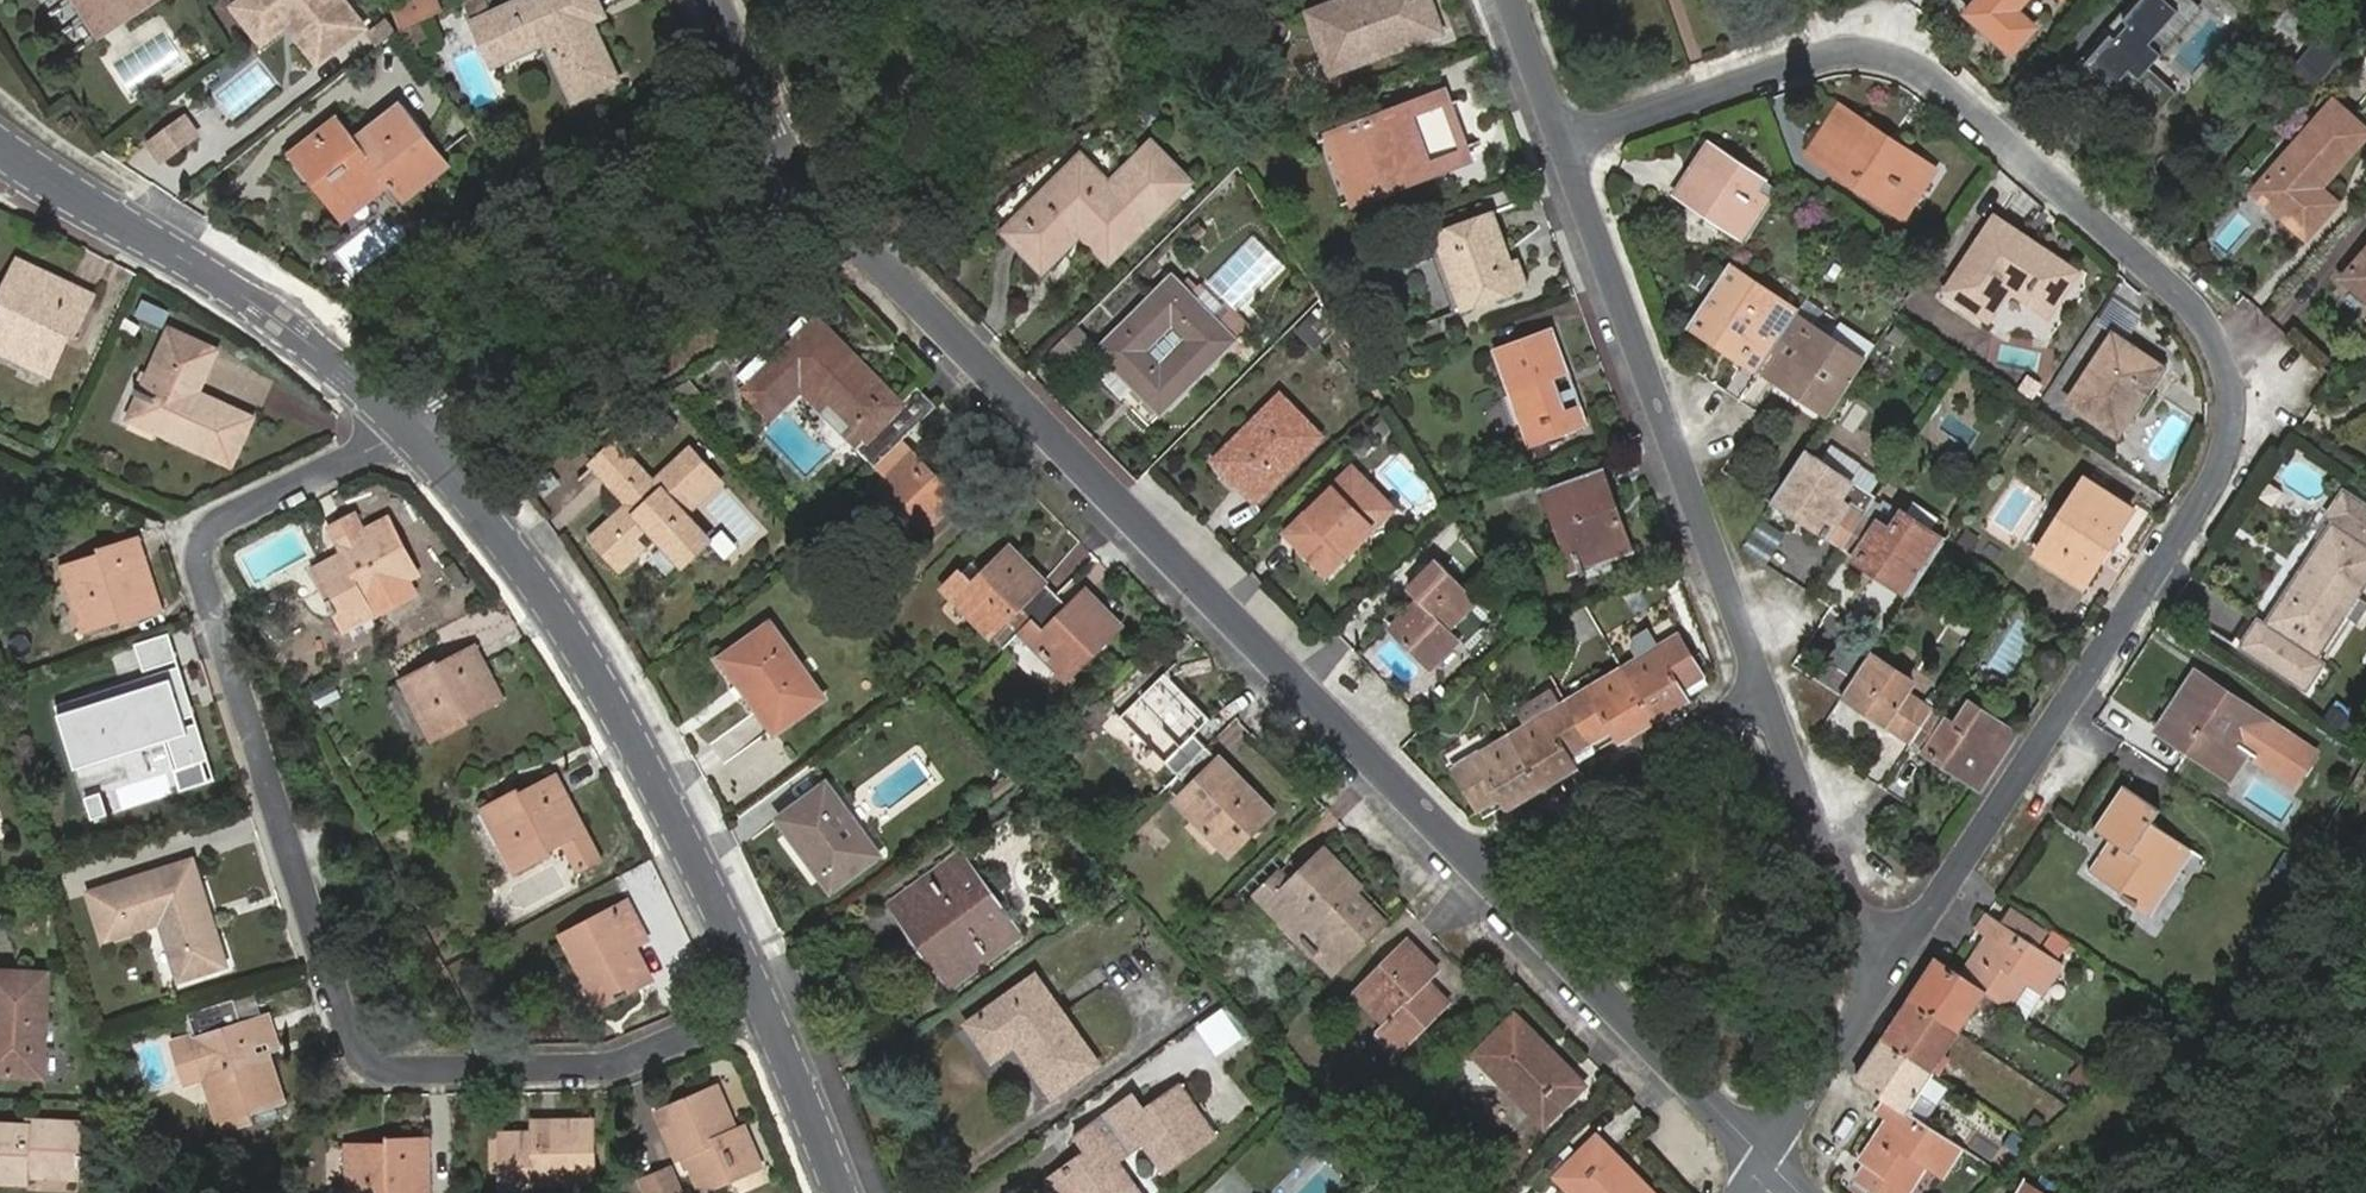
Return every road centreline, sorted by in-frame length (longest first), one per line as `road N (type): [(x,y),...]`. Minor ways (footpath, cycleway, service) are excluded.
road 1 (residential): [(1875,993),(2225,460),(2237,413),(2230,366),(2190,311),(1927,71),(1886,57),(1833,56),(1566,141)]
road 2 (residential): [(766,1009),(612,1068),(384,1072),(355,1048),(201,573),(202,546),(211,521),(418,427)]
road 3 (residential): [(1468,863),(890,274),(797,160)]
road 4 (tertiary): [(418,427),(566,628),(766,1009)]
road 5 (residential): [(1566,141),(1764,693)]
road 6 (tertiary): [(0,147),(257,306),(418,427)]
road 7 (residential): [(418,427),(797,160)]
road 8 (residential): [(1764,1158),(1468,863)]
road 9 (residential): [(1764,693),(1468,863)]
road 10 (residential): [(1764,693),(1875,993)]
road 11 (track): [(1047,0),(797,160)]
road 12 (residential): [(1764,1158),(1875,993)]
road 13 (tertiary): [(766,1009),(839,1192)]
road 14 (residential): [(797,160),(715,0)]
road 15 (residential): [(1512,0),(1566,141)]

